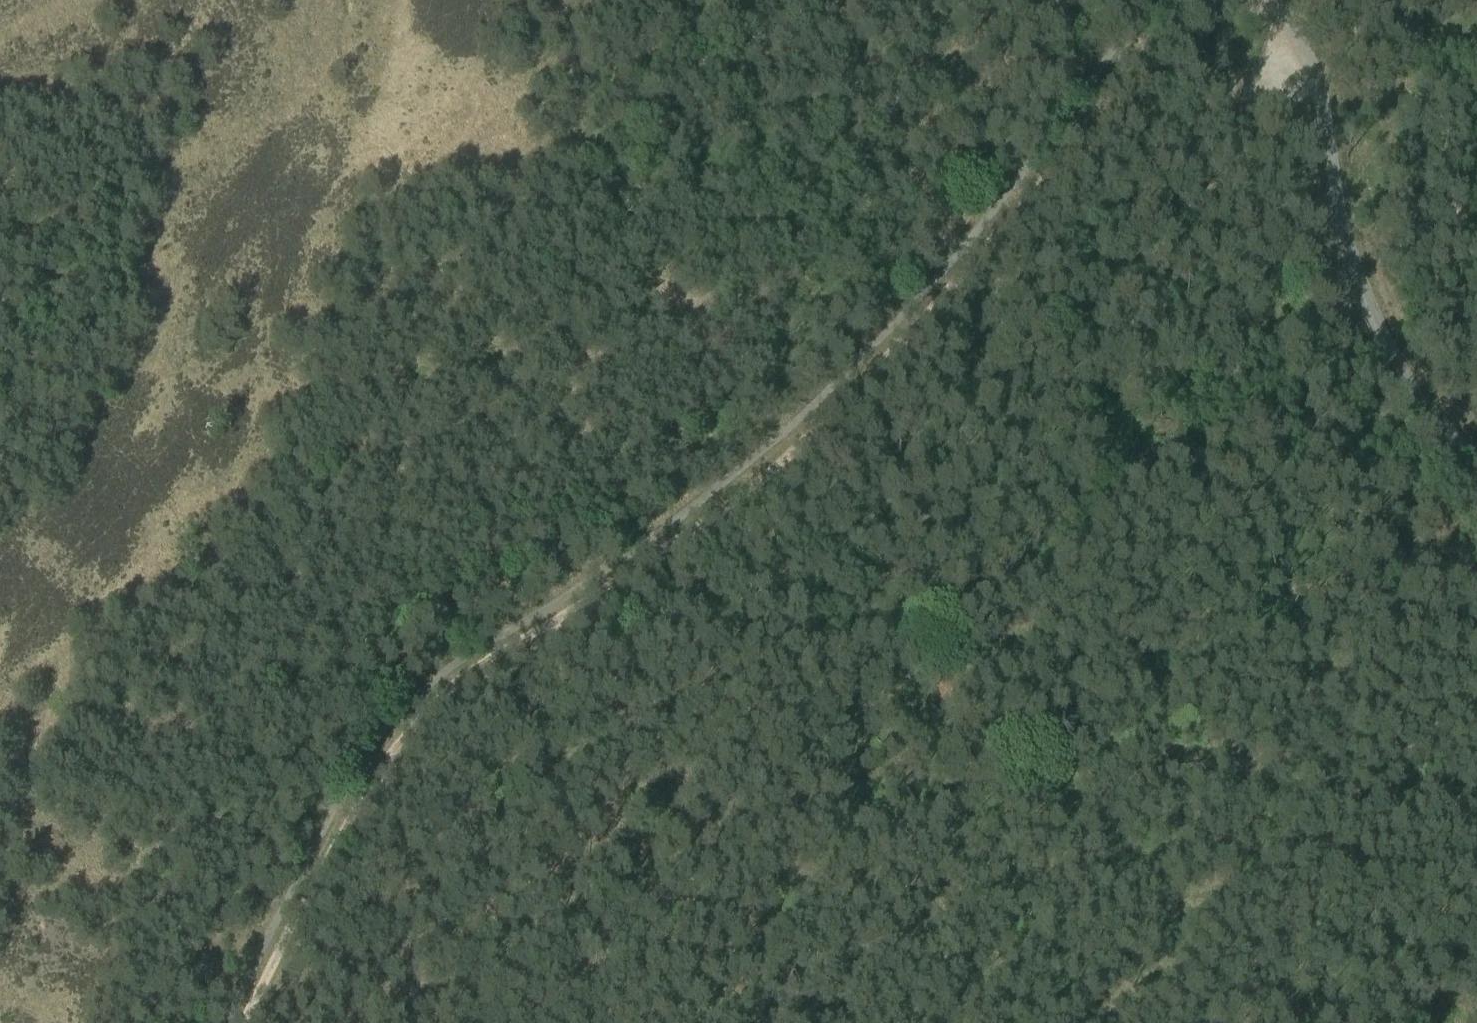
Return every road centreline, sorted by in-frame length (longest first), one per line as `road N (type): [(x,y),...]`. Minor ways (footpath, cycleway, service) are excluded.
road 1 (track): [(251,1022),(408,729),(508,646),(713,518),(872,378),(1094,106),(1165,0)]

